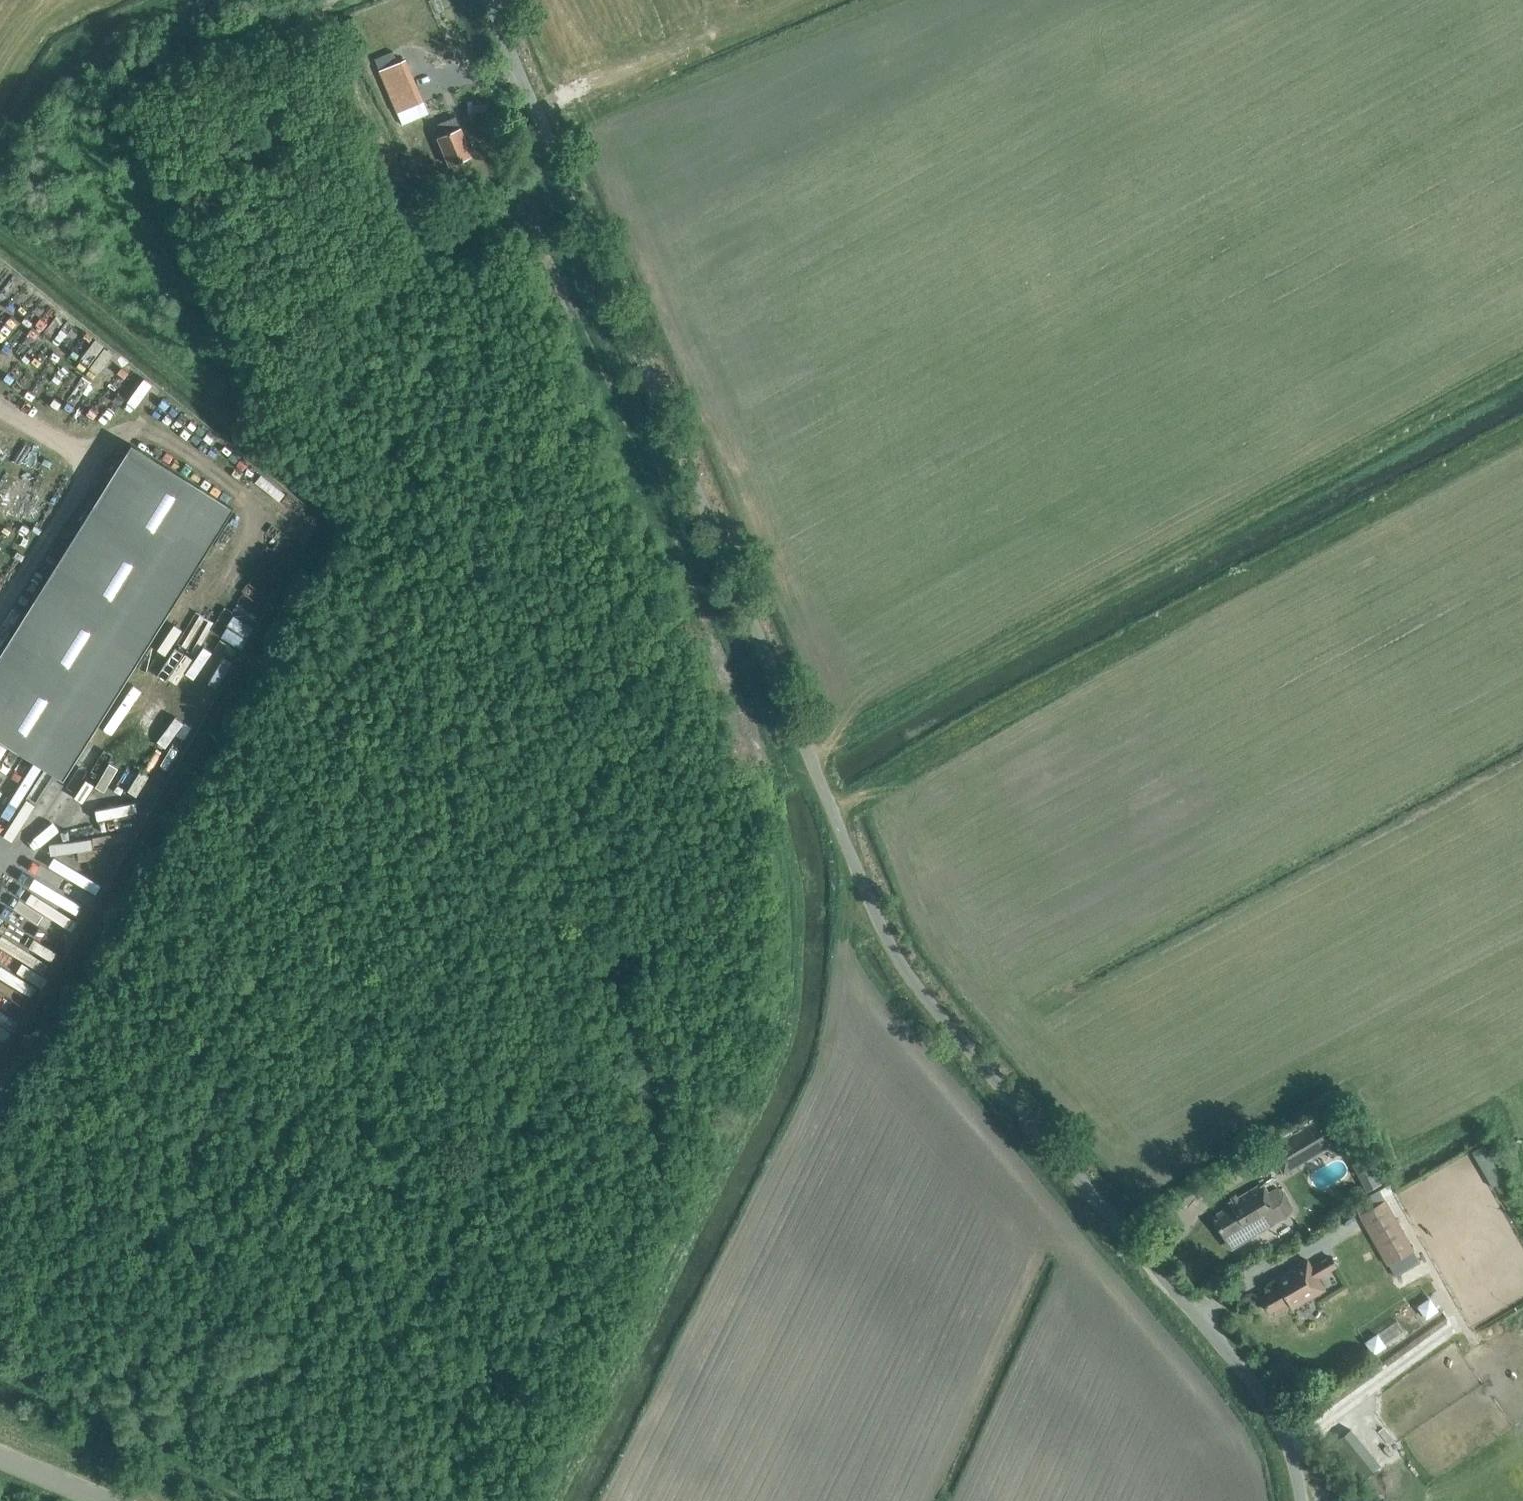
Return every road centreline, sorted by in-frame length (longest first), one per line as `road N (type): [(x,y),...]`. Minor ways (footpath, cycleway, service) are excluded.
road 1 (unclassified): [(1301,1500),(1282,1431),(1256,1385),(913,983),(882,932),(488,0)]

